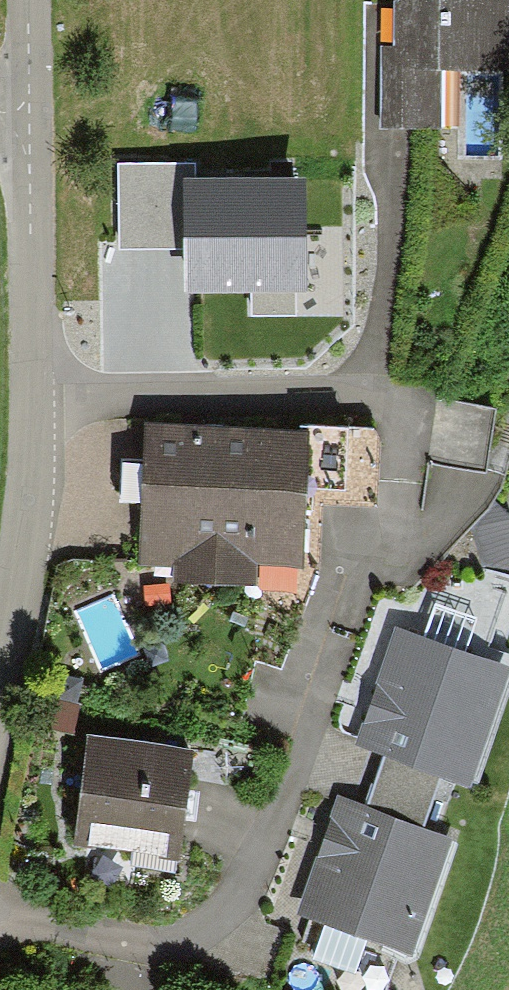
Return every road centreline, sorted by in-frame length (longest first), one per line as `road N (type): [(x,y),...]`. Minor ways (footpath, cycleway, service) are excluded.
road 1 (residential): [(38,398),(88,406),(384,402),(403,441),(391,521),(353,586),(254,882),(219,918),(168,944),(117,944),(0,917)]
road 2 (tertiary): [(38,398),(33,514),(0,691)]
road 3 (tertiary): [(30,126),(38,398)]
road 4 (tertiary): [(28,0),(30,126)]

